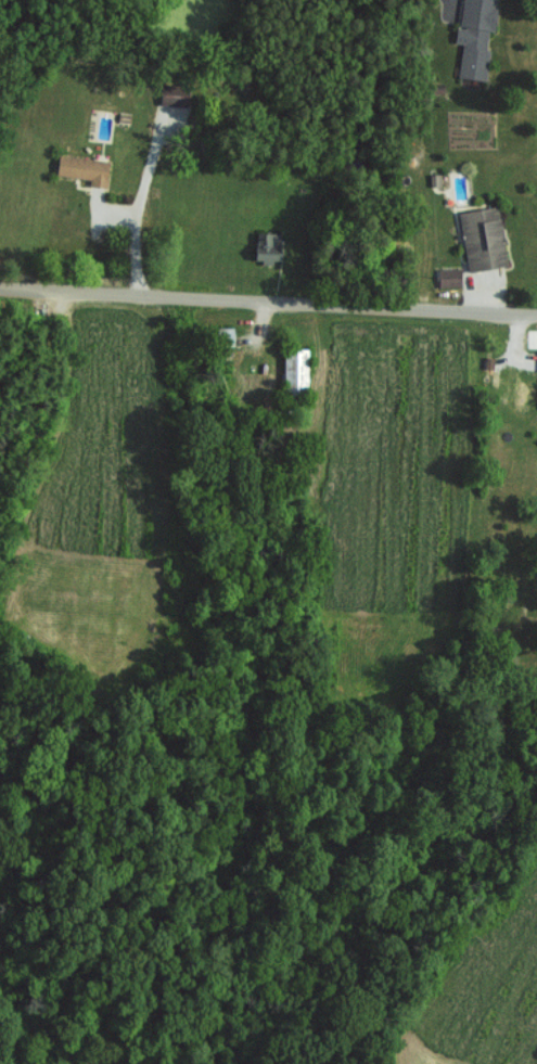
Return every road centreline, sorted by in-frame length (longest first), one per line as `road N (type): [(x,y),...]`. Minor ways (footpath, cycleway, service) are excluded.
road 1 (residential): [(536,319),(0,286)]

